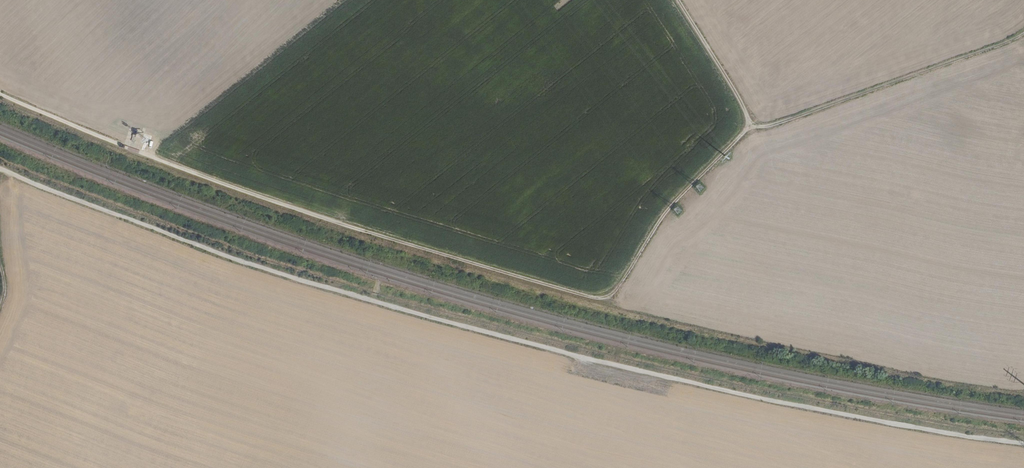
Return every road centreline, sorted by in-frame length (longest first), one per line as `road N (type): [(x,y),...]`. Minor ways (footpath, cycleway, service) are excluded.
road 1 (track): [(0,94),(246,192),(595,298),(616,290),(673,203),(750,125)]
road 2 (track): [(674,378),(289,276),(0,169)]
road 3 (track): [(674,378),(1023,443)]
road 4 (track): [(750,125),(772,125),(1023,33)]
road 5 (track): [(750,125),(678,0)]

